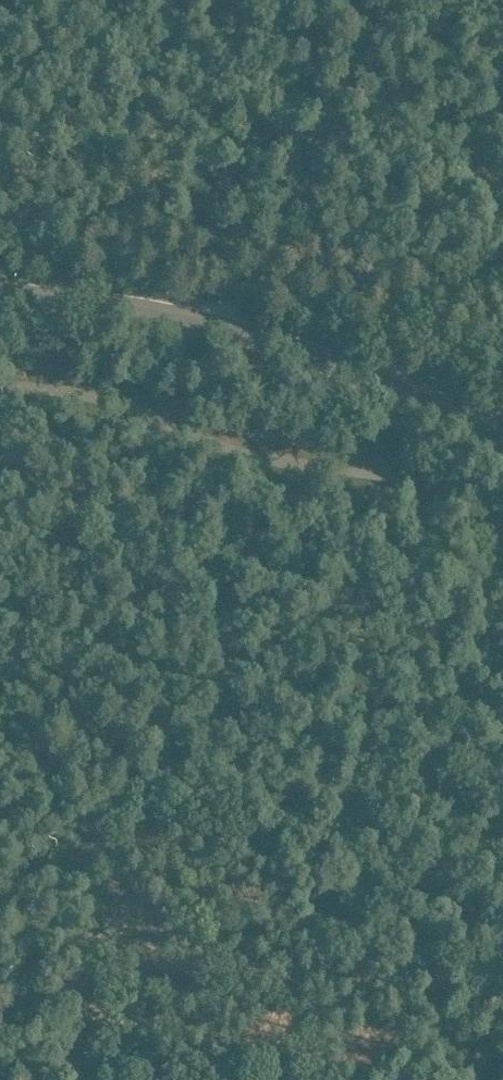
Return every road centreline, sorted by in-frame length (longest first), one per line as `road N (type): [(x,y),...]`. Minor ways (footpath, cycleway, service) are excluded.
road 1 (tertiary): [(502,456),(309,354),(156,314),(0,299)]

